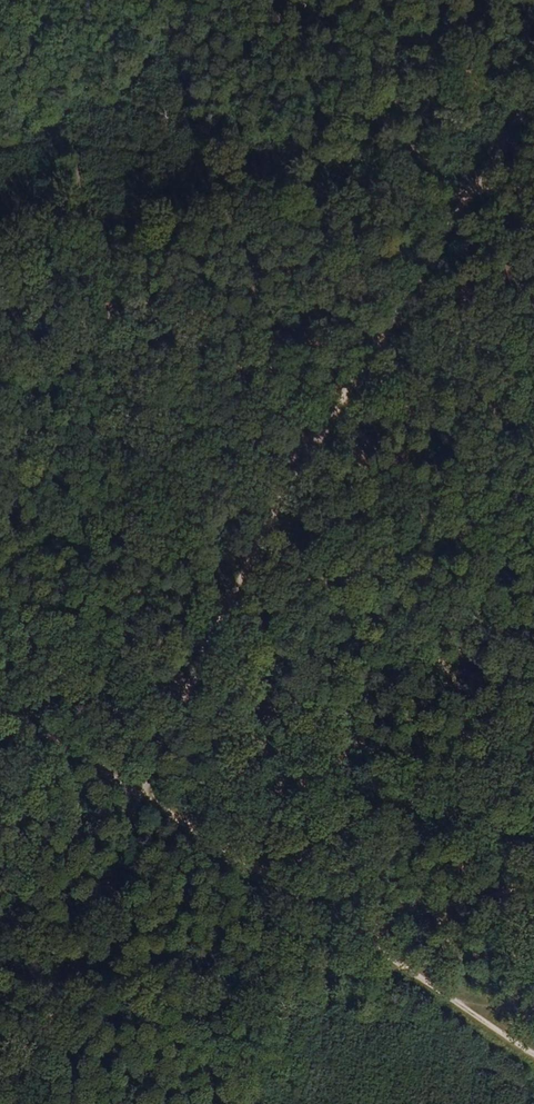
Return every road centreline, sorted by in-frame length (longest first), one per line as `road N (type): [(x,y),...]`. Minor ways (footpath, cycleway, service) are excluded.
road 1 (track): [(133,811),(272,526),(422,282),(502,190)]
road 2 (track): [(0,720),(133,811),(374,937),(533,1046)]
road 3 (track): [(0,231),(502,190)]
road 4 (track): [(533,893),(374,937)]

